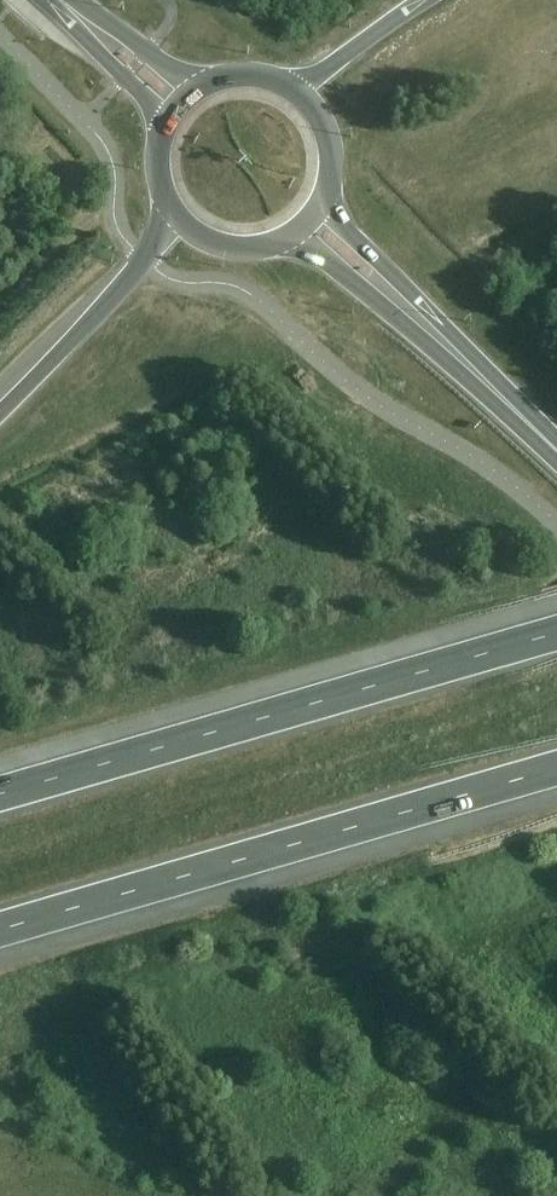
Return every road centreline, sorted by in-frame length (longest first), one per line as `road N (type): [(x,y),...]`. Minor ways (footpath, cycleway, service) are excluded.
road 1 (motorway): [(0,930),(556,768)]
road 2 (motorway): [(556,634),(0,795)]
road 3 (unclassified): [(556,523),(500,476),(356,390),(265,305),(237,287),(177,283),(144,261)]
road 4 (unclassified): [(144,261),(113,221),(115,176),(102,140),(0,36)]
road 5 (secondary): [(466,365),(327,198)]
road 6 (secondary): [(289,241),(323,257),(466,365)]
road 7 (motorway): [(144,261),(0,412)]
road 8 (secondary): [(210,84),(166,68),(63,4)]
road 9 (secondary): [(63,4),(165,130)]
road 10 (motorway): [(425,0),(294,90)]
road 11 (secondary): [(556,453),(466,365)]
road 12 (secondary): [(327,198),(332,144),(321,118),(294,90)]
road 13 (secondary): [(179,222),(231,251),(289,241)]

